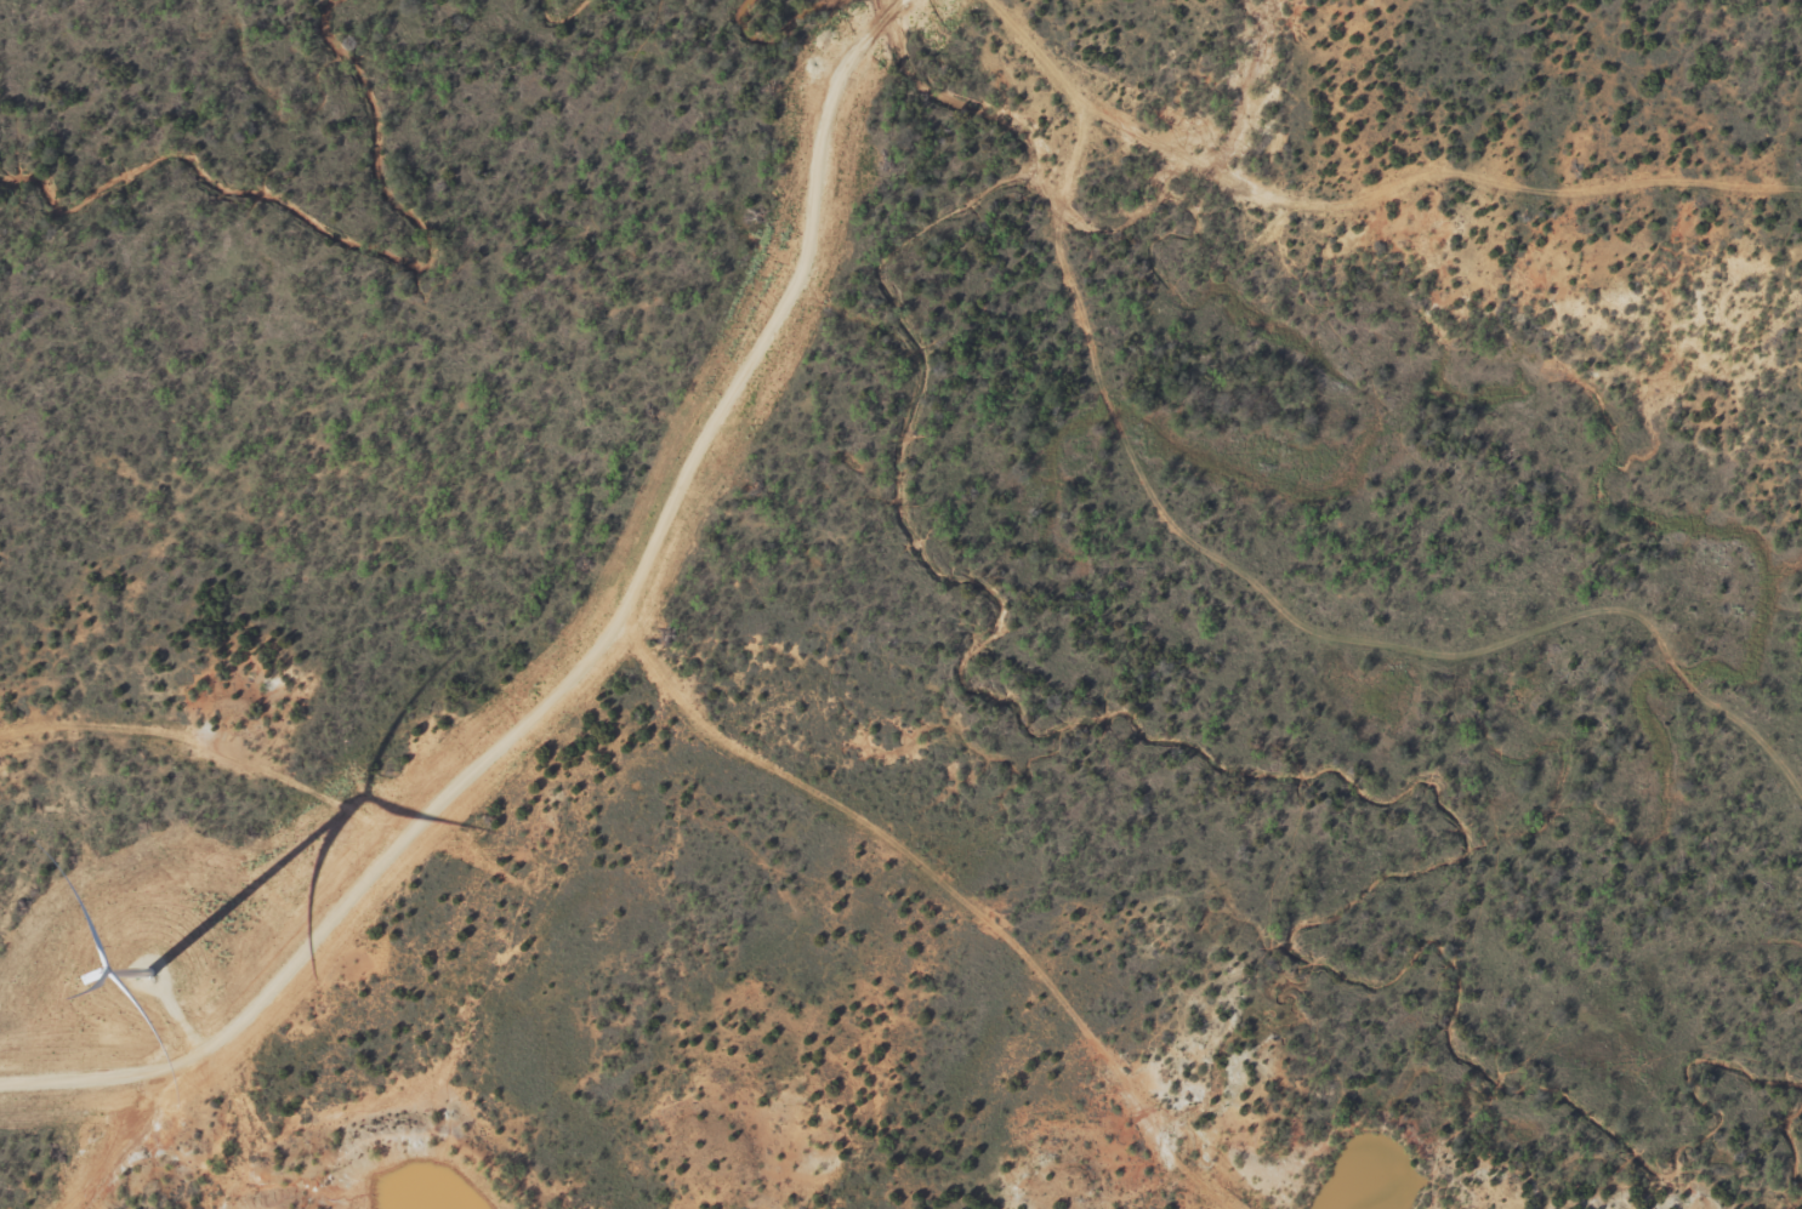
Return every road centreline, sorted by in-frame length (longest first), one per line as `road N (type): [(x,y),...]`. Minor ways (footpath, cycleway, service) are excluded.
road 1 (residential): [(627,685),(808,211),(820,104),(920,5),(950,11),(1056,167),(1075,398),(1230,604),(1336,666),(1622,666),(1801,878)]
road 2 (residential): [(2,1208),(286,941),(324,860),(442,803),(603,685),(627,685),(727,791),(896,891),(1230,1208)]
road 3 (residential): [(324,860),(211,766),(38,766),(0,780)]

